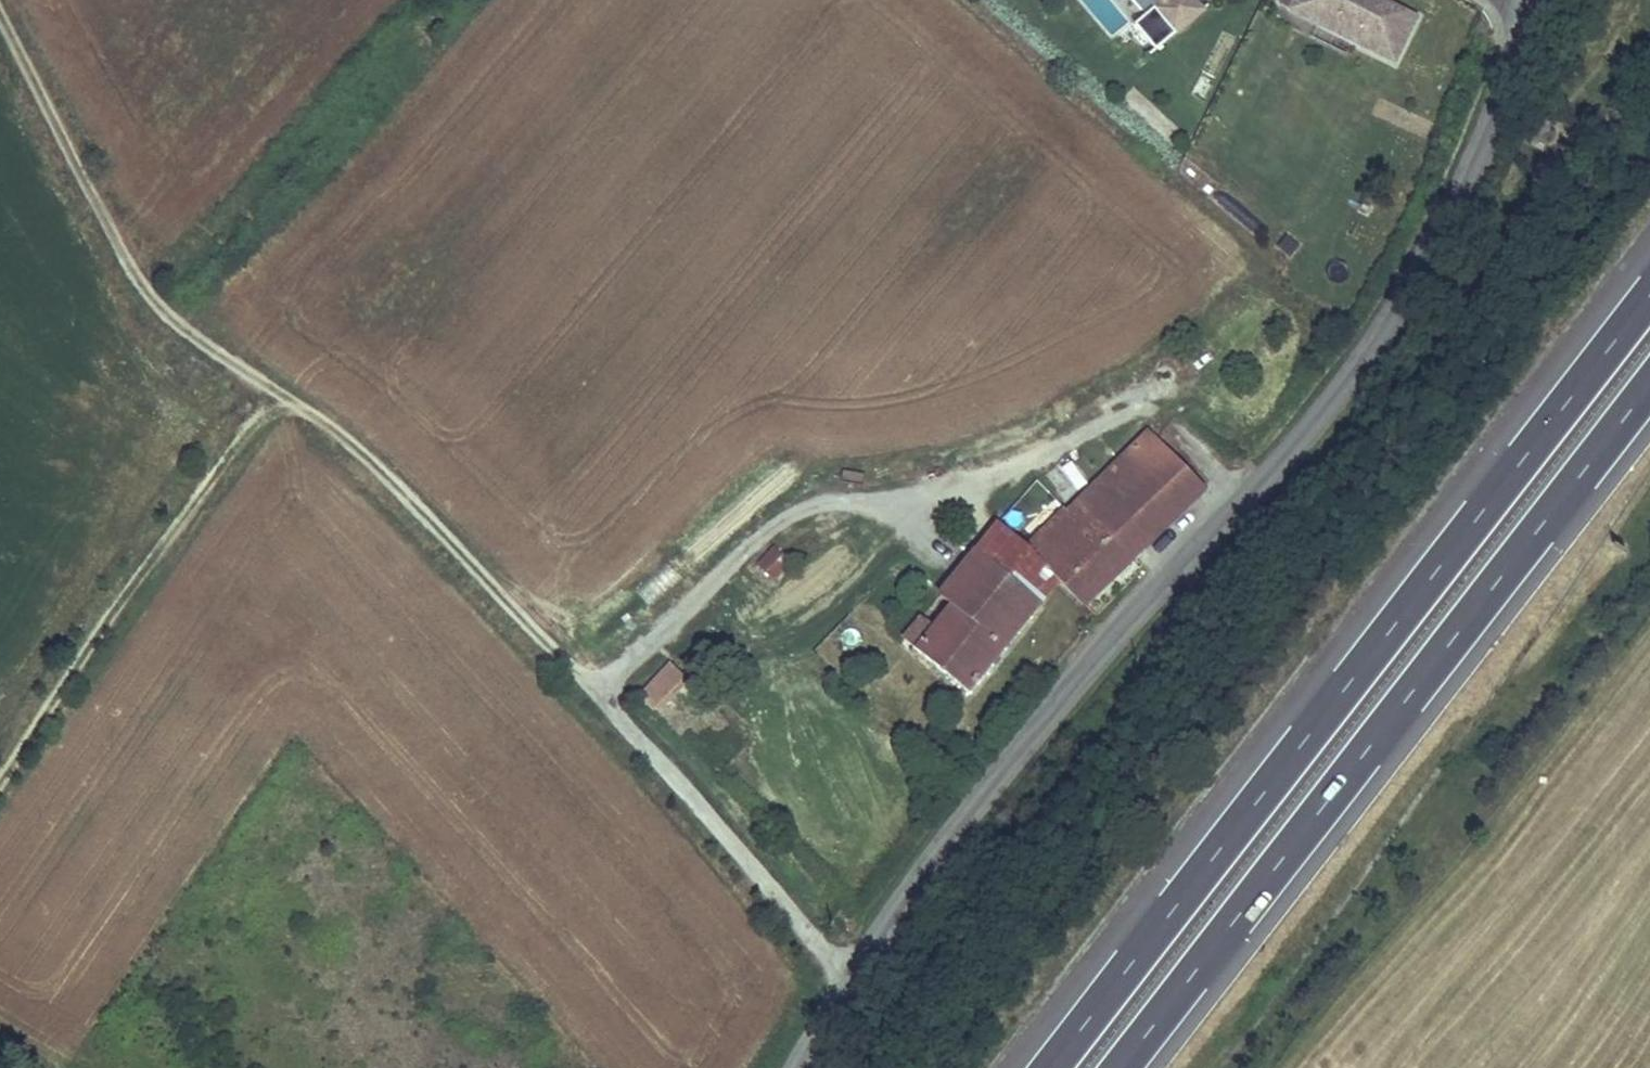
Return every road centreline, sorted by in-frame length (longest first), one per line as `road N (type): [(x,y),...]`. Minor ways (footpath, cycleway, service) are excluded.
road 1 (tertiary): [(798,1067),(984,781),(1385,325),(1462,180),(1535,0)]
road 2 (track): [(849,979),(374,449),(311,422),(221,448),(0,773)]
road 3 (motorway): [(1649,296),(1053,1067)]
road 4 (motorway): [(1120,1067),(1649,384)]
road 5 (track): [(0,4),(151,288),(269,386)]

